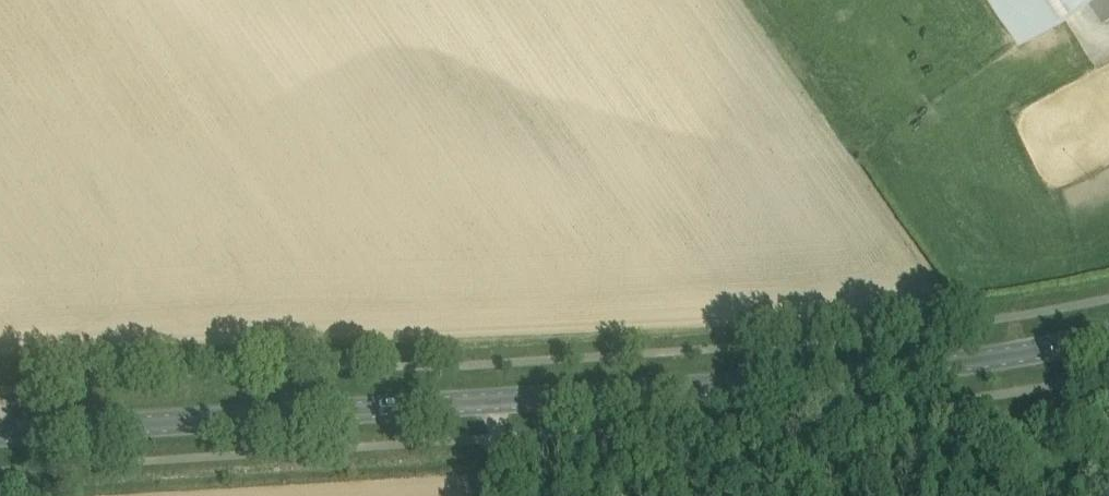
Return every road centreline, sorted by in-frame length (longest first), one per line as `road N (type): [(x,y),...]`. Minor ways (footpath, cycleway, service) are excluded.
road 1 (secondary): [(0,435),(866,374),(1108,337)]
road 2 (track): [(766,0),(870,145),(892,150),(1069,79),(1108,52)]

